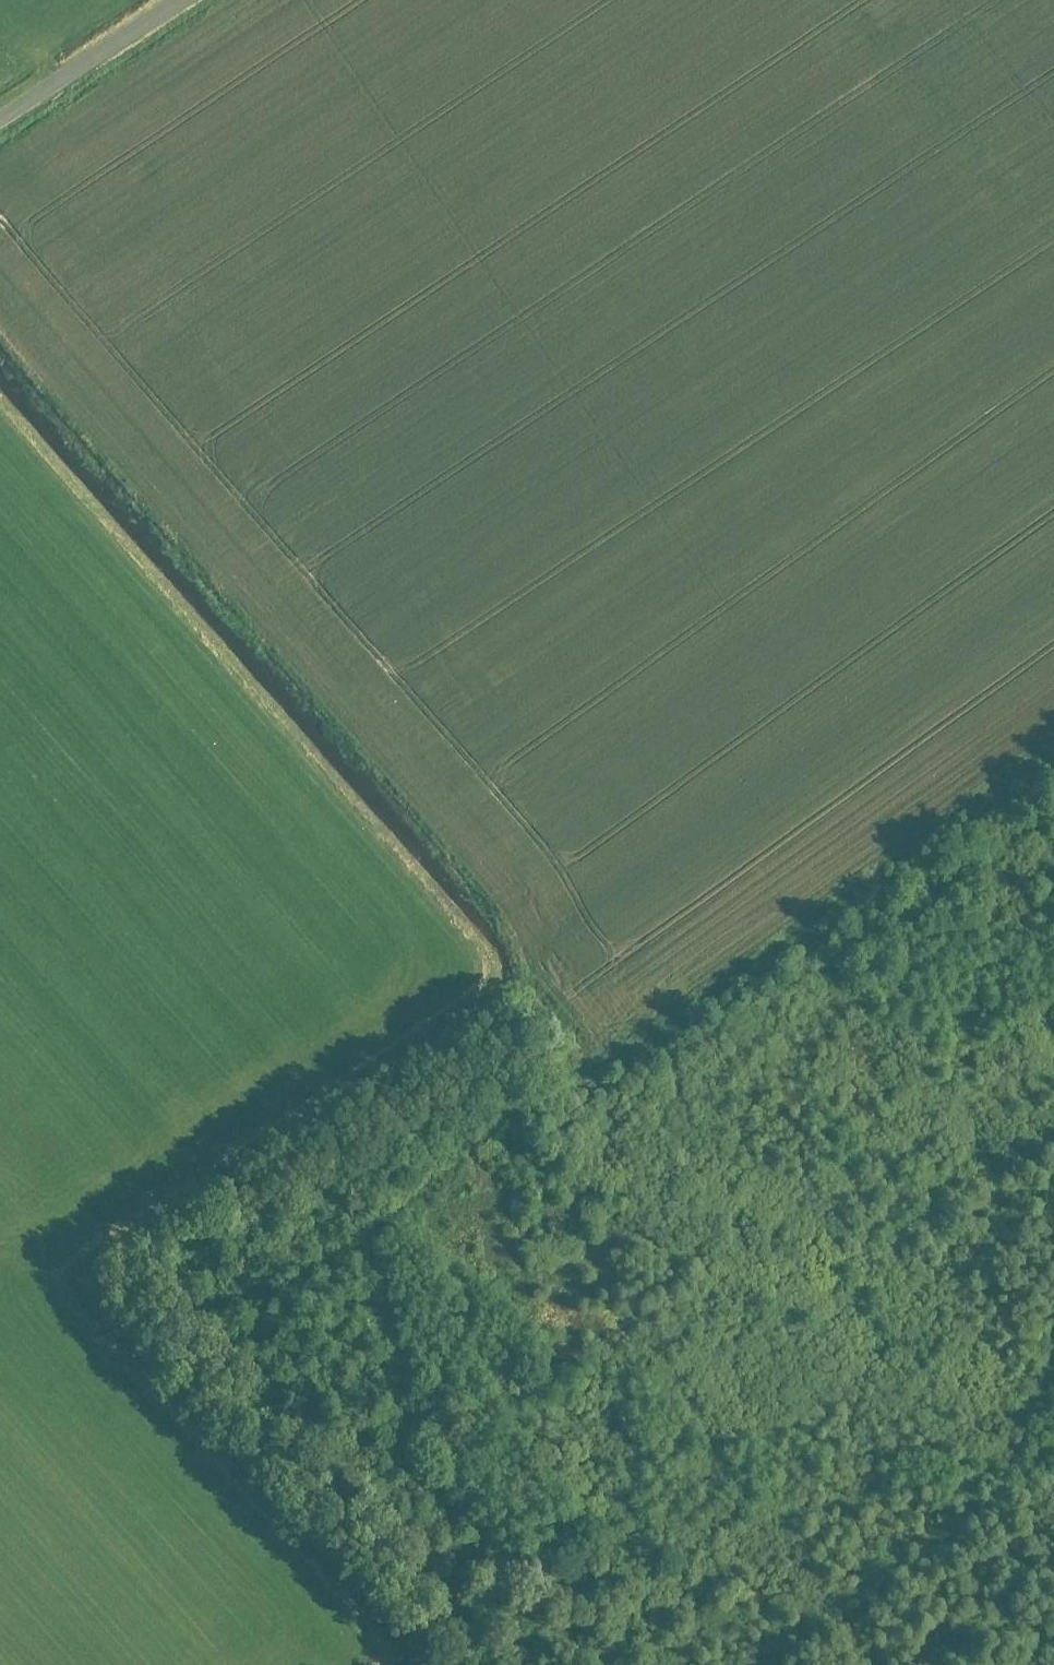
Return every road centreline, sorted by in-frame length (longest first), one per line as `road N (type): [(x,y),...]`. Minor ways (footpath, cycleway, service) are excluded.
road 1 (unclassified): [(0,122),(183,0)]

